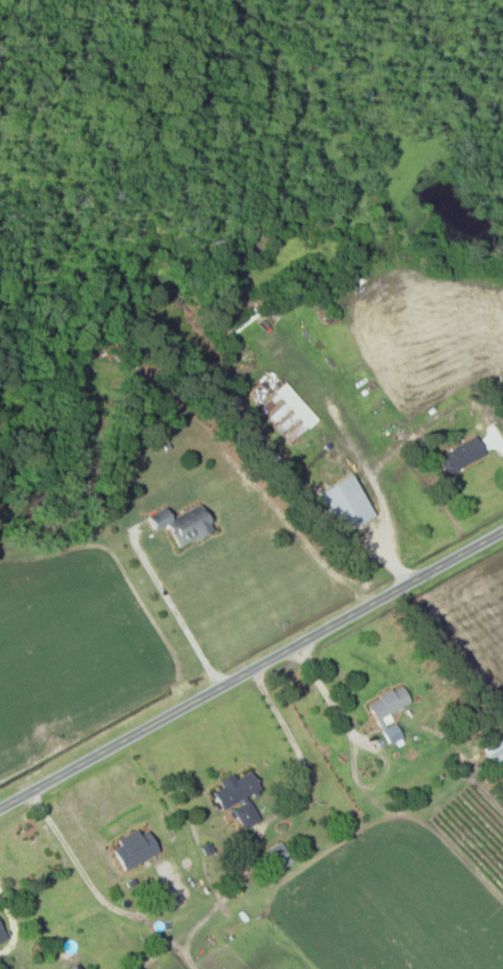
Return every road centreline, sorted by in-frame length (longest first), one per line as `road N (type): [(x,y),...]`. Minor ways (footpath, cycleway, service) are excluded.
road 1 (residential): [(0,809),(502,530)]

